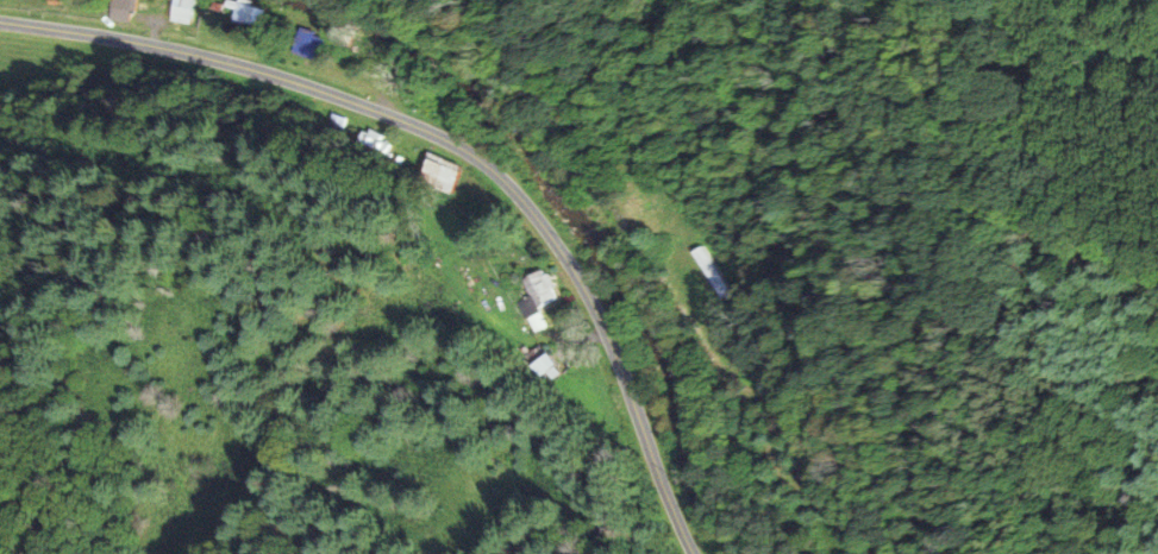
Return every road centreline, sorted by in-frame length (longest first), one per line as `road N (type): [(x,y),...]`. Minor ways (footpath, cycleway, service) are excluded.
road 1 (tertiary): [(0,19),(249,68),(373,107),(495,169),(552,235),(605,327),(694,553)]

